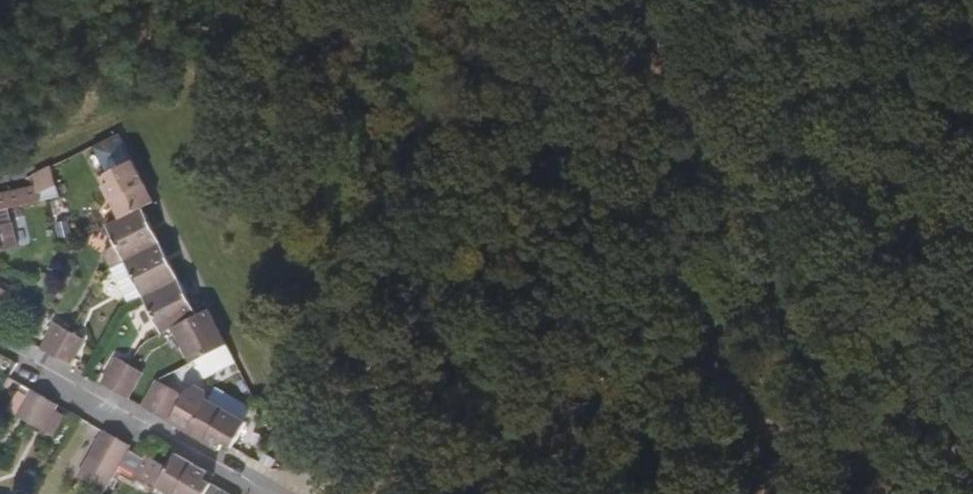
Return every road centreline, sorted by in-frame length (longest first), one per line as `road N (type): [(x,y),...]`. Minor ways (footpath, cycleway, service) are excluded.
road 1 (residential): [(0,344),(264,493)]

